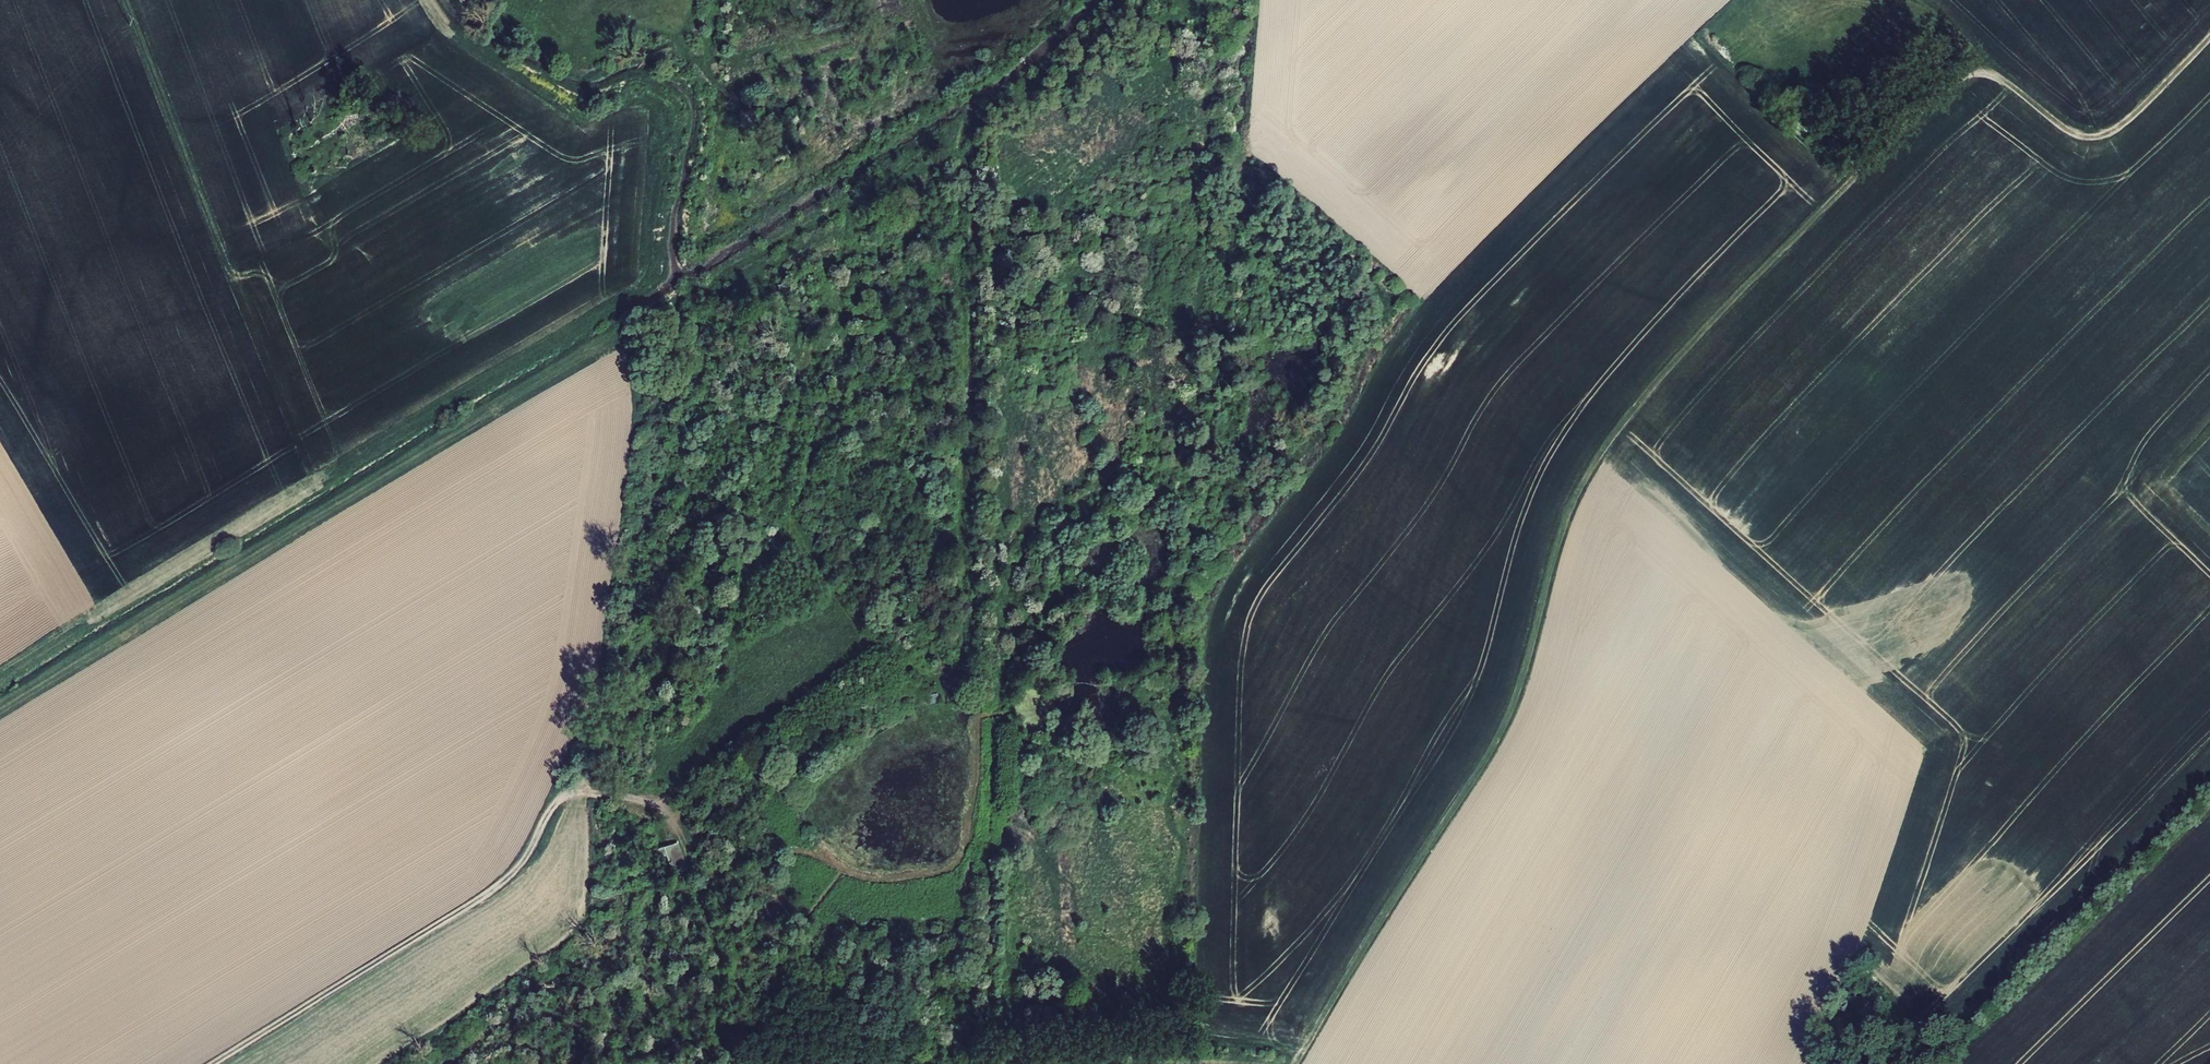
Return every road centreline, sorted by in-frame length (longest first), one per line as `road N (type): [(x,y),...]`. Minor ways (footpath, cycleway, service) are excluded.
road 1 (track): [(2209,37),(2145,104),(2094,139),(2076,141),(1992,81),(1964,78),(1774,256),(1645,397),(1567,509),(1537,639),(1500,748),(1292,1063)]
road 2 (track): [(219,1063),(518,873),(549,811),(573,797),(665,798),(750,718),(855,654),(879,652),(929,684)]
road 3 (track): [(126,0),(229,265)]

